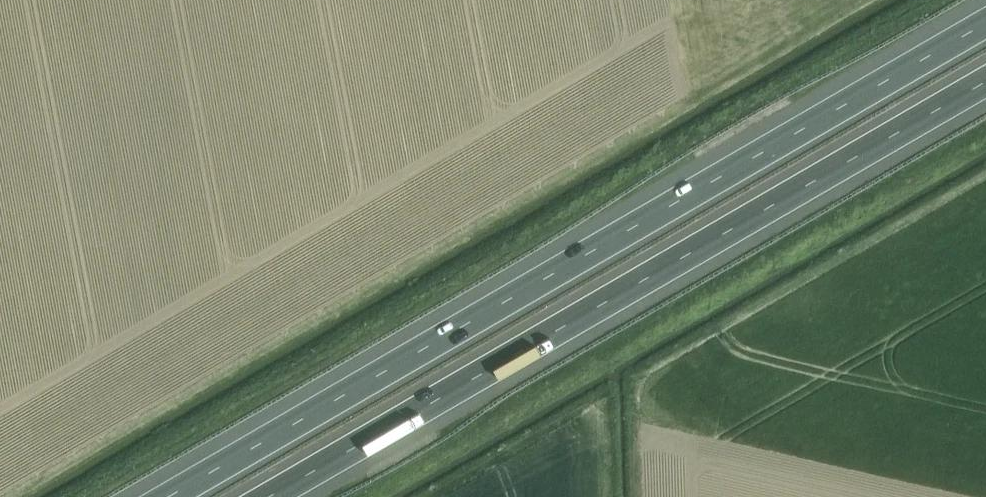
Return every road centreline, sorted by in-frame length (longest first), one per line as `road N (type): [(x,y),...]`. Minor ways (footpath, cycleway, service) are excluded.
road 1 (motorway): [(985,24),(171,496)]
road 2 (motorway): [(271,496),(985,83)]

